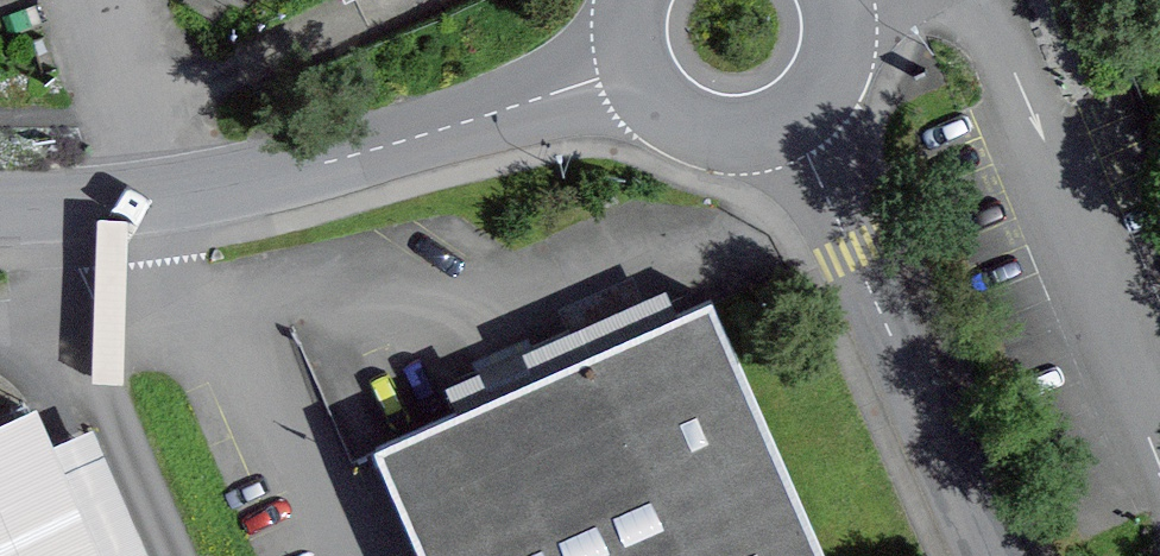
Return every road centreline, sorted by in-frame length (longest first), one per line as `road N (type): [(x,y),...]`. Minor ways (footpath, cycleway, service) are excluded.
road 1 (unclassified): [(0,205),(107,204),(297,170),(632,66)]
road 2 (unclassified): [(789,116),(985,555)]
road 3 (unclassified): [(632,66),(651,98),(680,119),(714,130),(789,116)]
road 4 (unclassified): [(789,116),(828,64),(833,0)]

